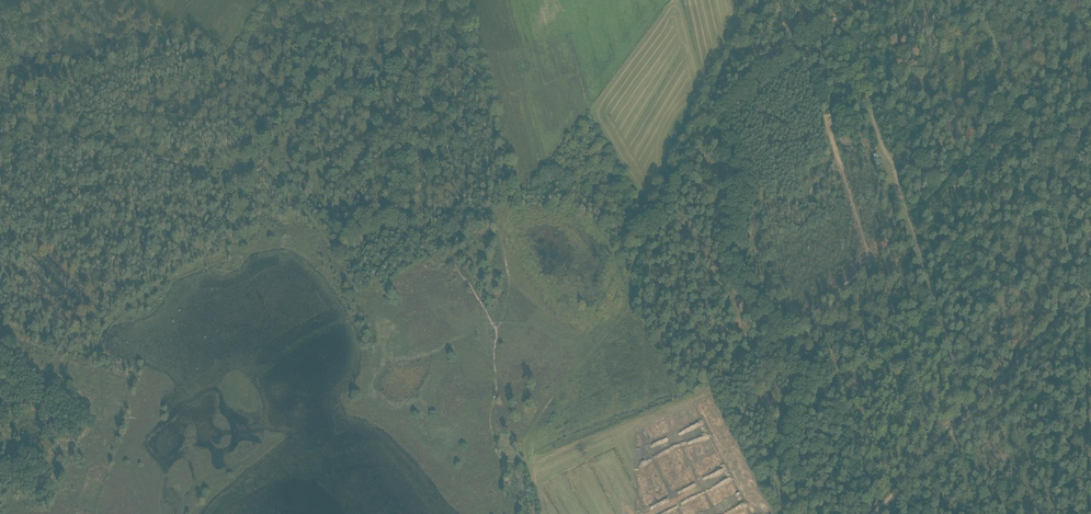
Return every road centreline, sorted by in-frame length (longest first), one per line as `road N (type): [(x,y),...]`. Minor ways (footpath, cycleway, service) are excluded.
road 1 (track): [(497,459),(494,326),(509,286),(499,233),(473,231),(378,292),(361,293),(265,165)]
road 2 (track): [(846,14),(970,414)]
road 3 (track): [(784,337),(1020,114)]
road 4 (track): [(784,337),(681,392),(498,463)]
road 5 (unclassified): [(873,513),(1090,288)]
road 6 (track): [(459,0),(510,194),(499,233)]
road 7 (track): [(265,165),(438,0)]
road 8 (track): [(715,123),(741,178),(731,254),(738,283),(784,337)]
road 9 (track): [(31,118),(241,175)]
road 10 (track): [(784,337),(806,378),(788,467),(804,513)]
road 11 (track): [(715,123),(846,14)]

